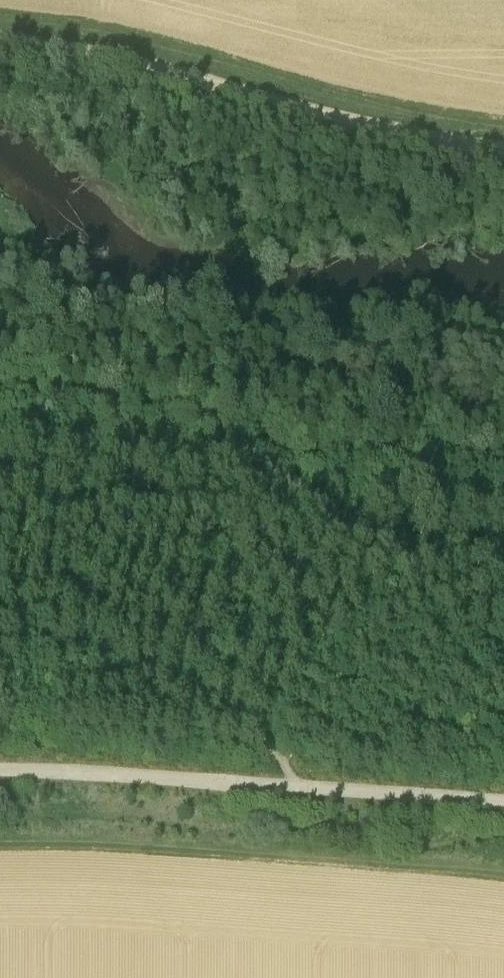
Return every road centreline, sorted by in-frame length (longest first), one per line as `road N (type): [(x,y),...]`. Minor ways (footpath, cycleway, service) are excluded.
road 1 (track): [(0,388),(177,407),(224,428),(257,455),(290,464),(436,452),(503,464)]
road 2 (track): [(0,41),(143,67),(386,133),(503,155)]
road 3 (track): [(312,787),(0,771)]
road 4 (track): [(503,801),(312,787)]

